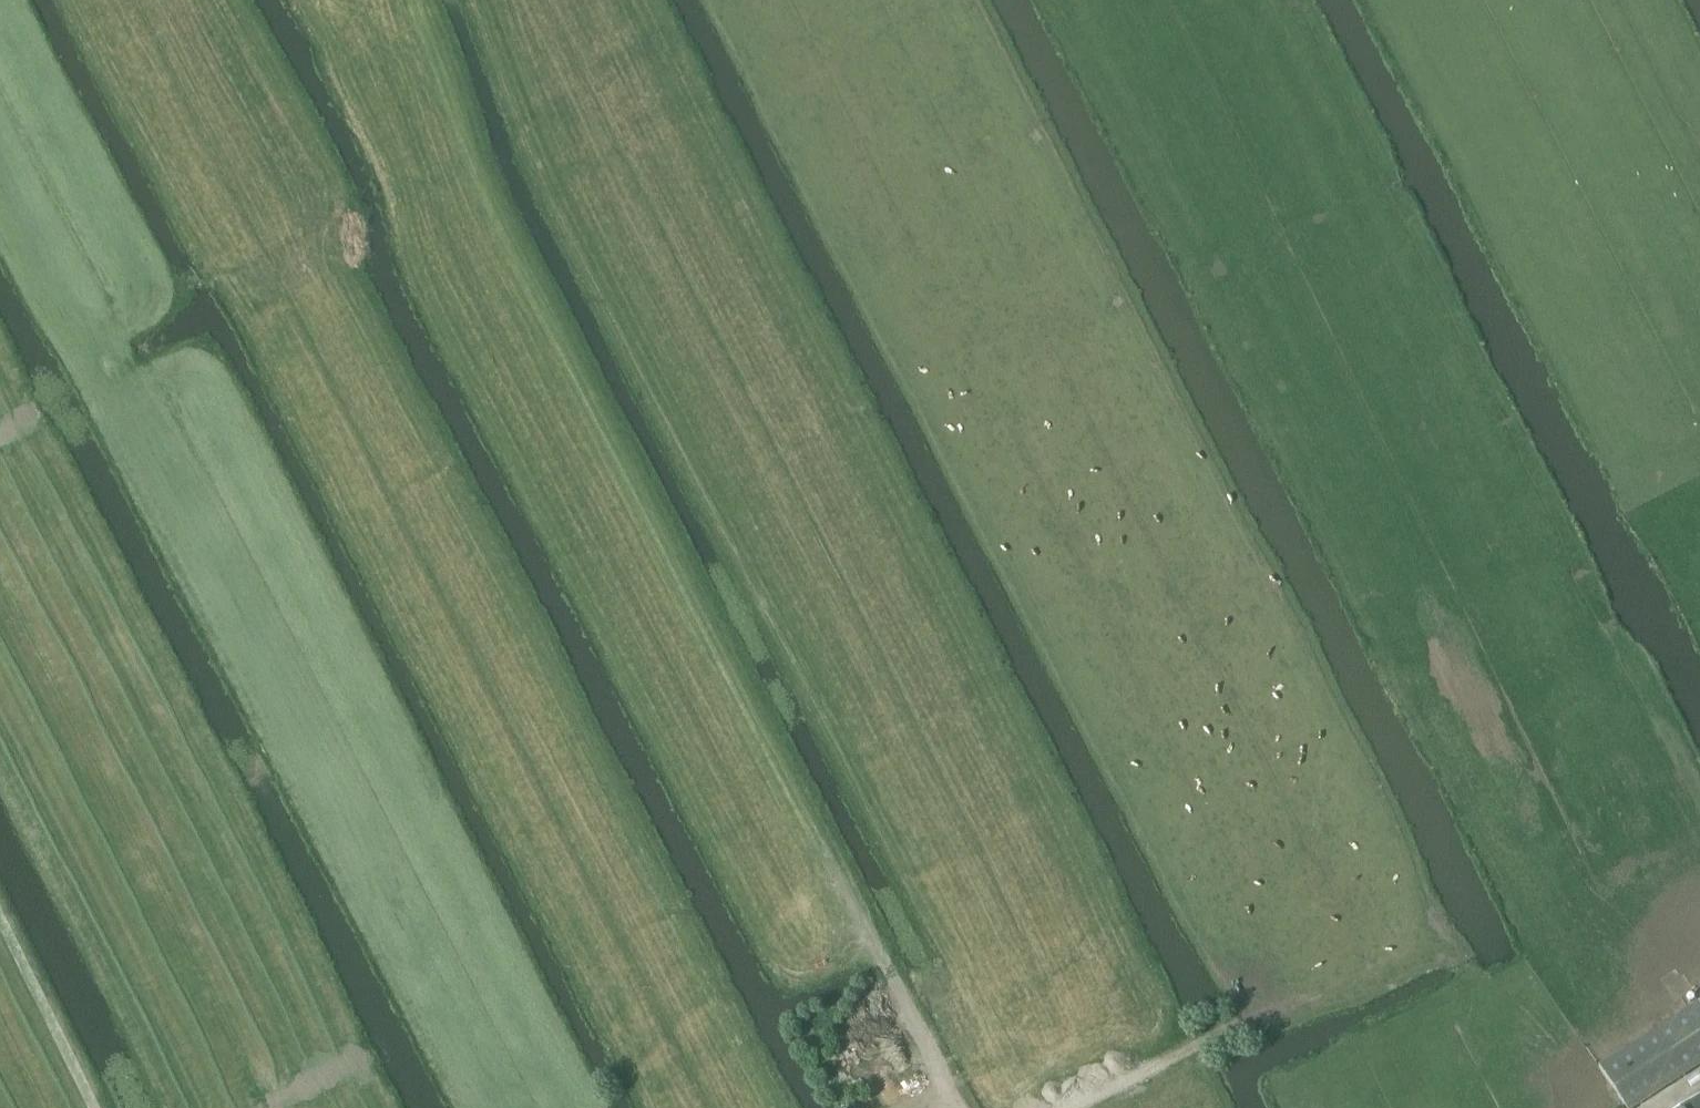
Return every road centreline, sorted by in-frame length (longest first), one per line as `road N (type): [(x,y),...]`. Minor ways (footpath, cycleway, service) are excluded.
road 1 (track): [(93,1107),(0,920)]

